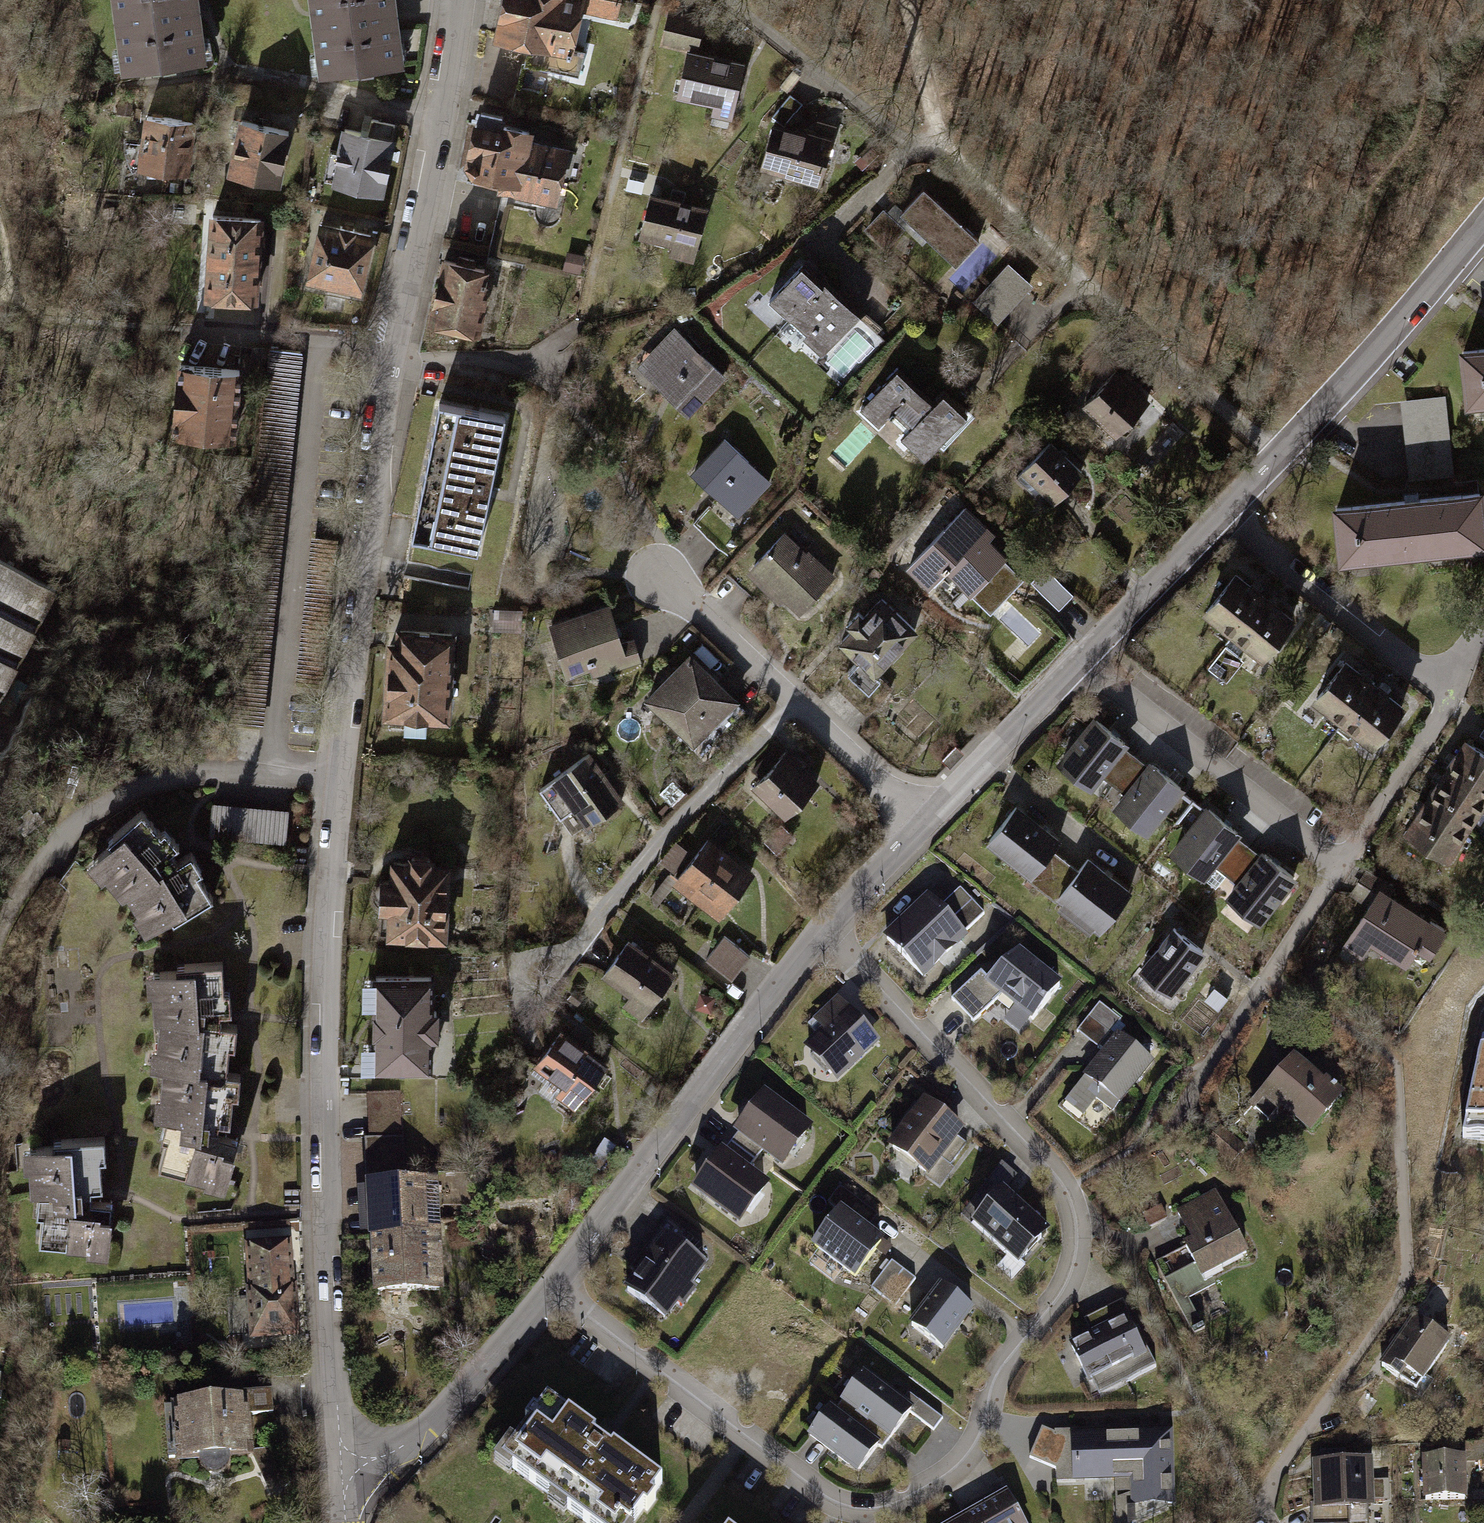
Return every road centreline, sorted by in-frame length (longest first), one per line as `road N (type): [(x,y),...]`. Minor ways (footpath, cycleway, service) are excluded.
road 1 (residential): [(821,929),(1062,1184),(1074,1209),(1070,1274),(1003,1364),(974,1448),(900,1498),(874,1507),(840,1502),(552,1289)]
road 2 (residential): [(1274,457),(941,151),(908,136),(741,0)]
road 3 (residential): [(338,793),(326,1192),(342,1471)]
road 4 (unclassified): [(821,929),(552,1289)]
road 5 (residential): [(393,355),(338,793)]
road 6 (residential): [(338,793),(194,772),(116,798),(38,873),(0,933)]
road 7 (residential): [(547,971),(797,697)]
road 8 (residential): [(457,0),(393,355)]
road 9 (residential): [(1345,863),(1082,657)]
road 10 (unclassified): [(1483,221),(1274,457)]
road 11 (residential): [(1449,684),(1223,509)]
road 12 (unclassified): [(552,1289),(454,1404),(406,1444),(342,1471)]
road 13 (residential): [(1345,863),(1187,1096)]
road 14 (unclassified): [(1082,657),(922,824)]
road 15 (residential): [(185,327),(393,355)]
road 16 (residential): [(1449,684),(1345,863)]
road 17 (unclassified): [(1223,509),(1082,657)]
road 18 (residential): [(658,576),(797,697)]
road 19 (residential): [(797,697),(922,824)]
road 20 (unclassified): [(922,824),(821,929)]

